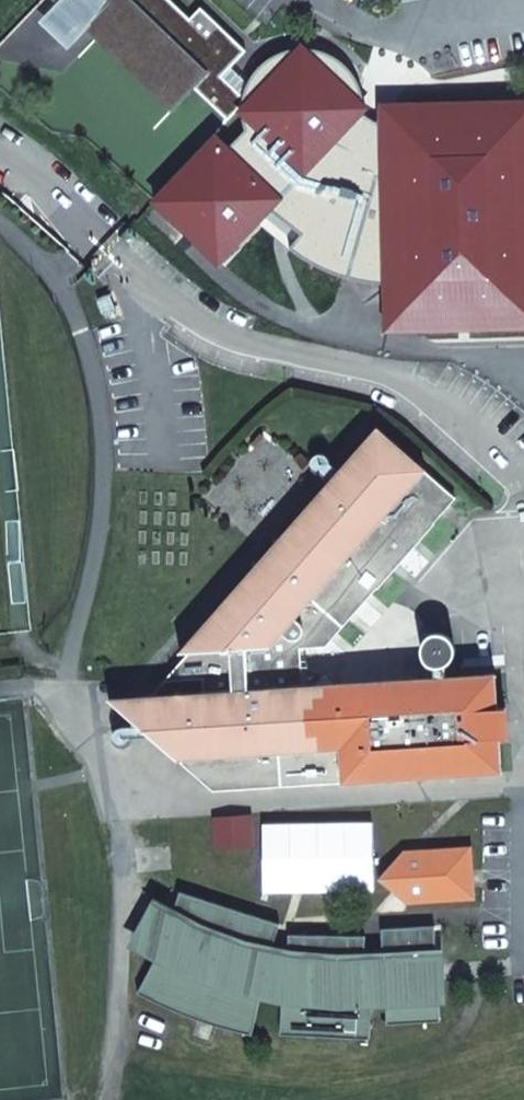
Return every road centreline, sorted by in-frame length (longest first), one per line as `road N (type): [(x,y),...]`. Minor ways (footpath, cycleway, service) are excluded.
road 1 (unclassified): [(523,751),(511,484),(491,443),(432,394),(222,336),(0,150)]

